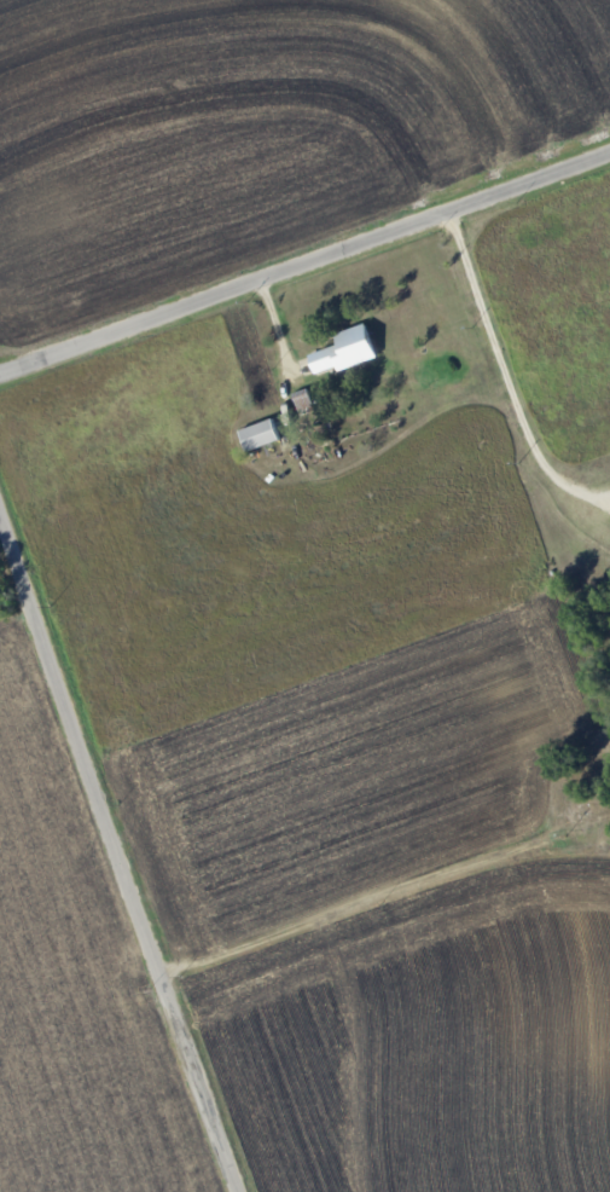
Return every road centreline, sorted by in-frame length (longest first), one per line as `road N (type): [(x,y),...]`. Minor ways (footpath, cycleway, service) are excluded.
road 1 (residential): [(236,1191),(0,508)]
road 2 (residential): [(0,369),(609,151)]
road 3 (residential): [(158,976),(580,829)]

